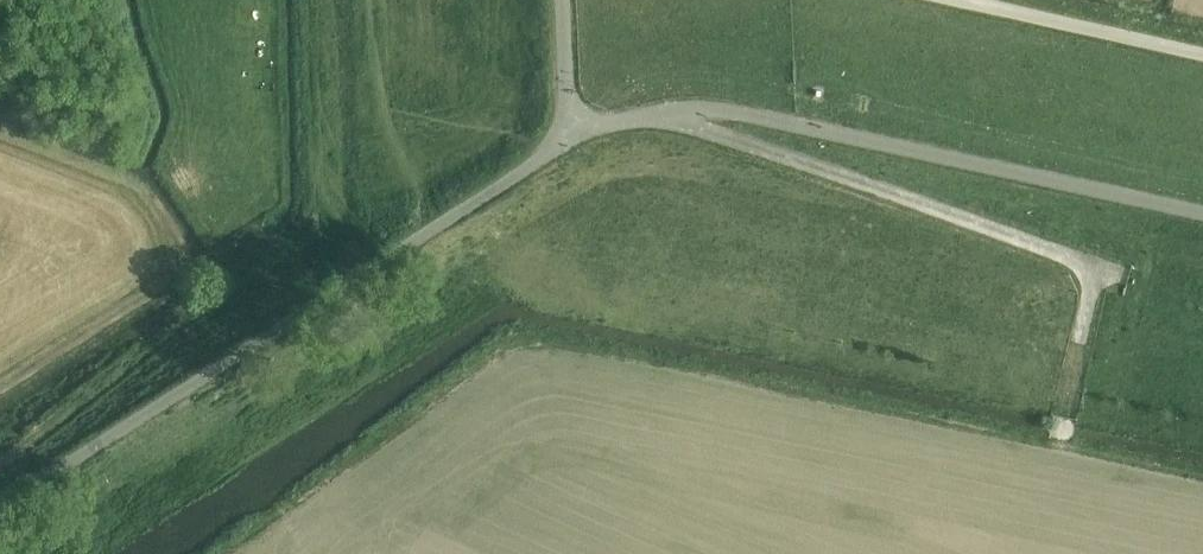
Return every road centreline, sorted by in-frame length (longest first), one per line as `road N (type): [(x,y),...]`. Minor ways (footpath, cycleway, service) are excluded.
road 1 (unclassified): [(0,508),(566,136),(678,110)]
road 2 (track): [(1067,405),(1098,269),(733,139),(678,110)]
road 3 (track): [(0,463),(265,266),(238,218)]
road 4 (unclassified): [(1202,52),(966,0)]

